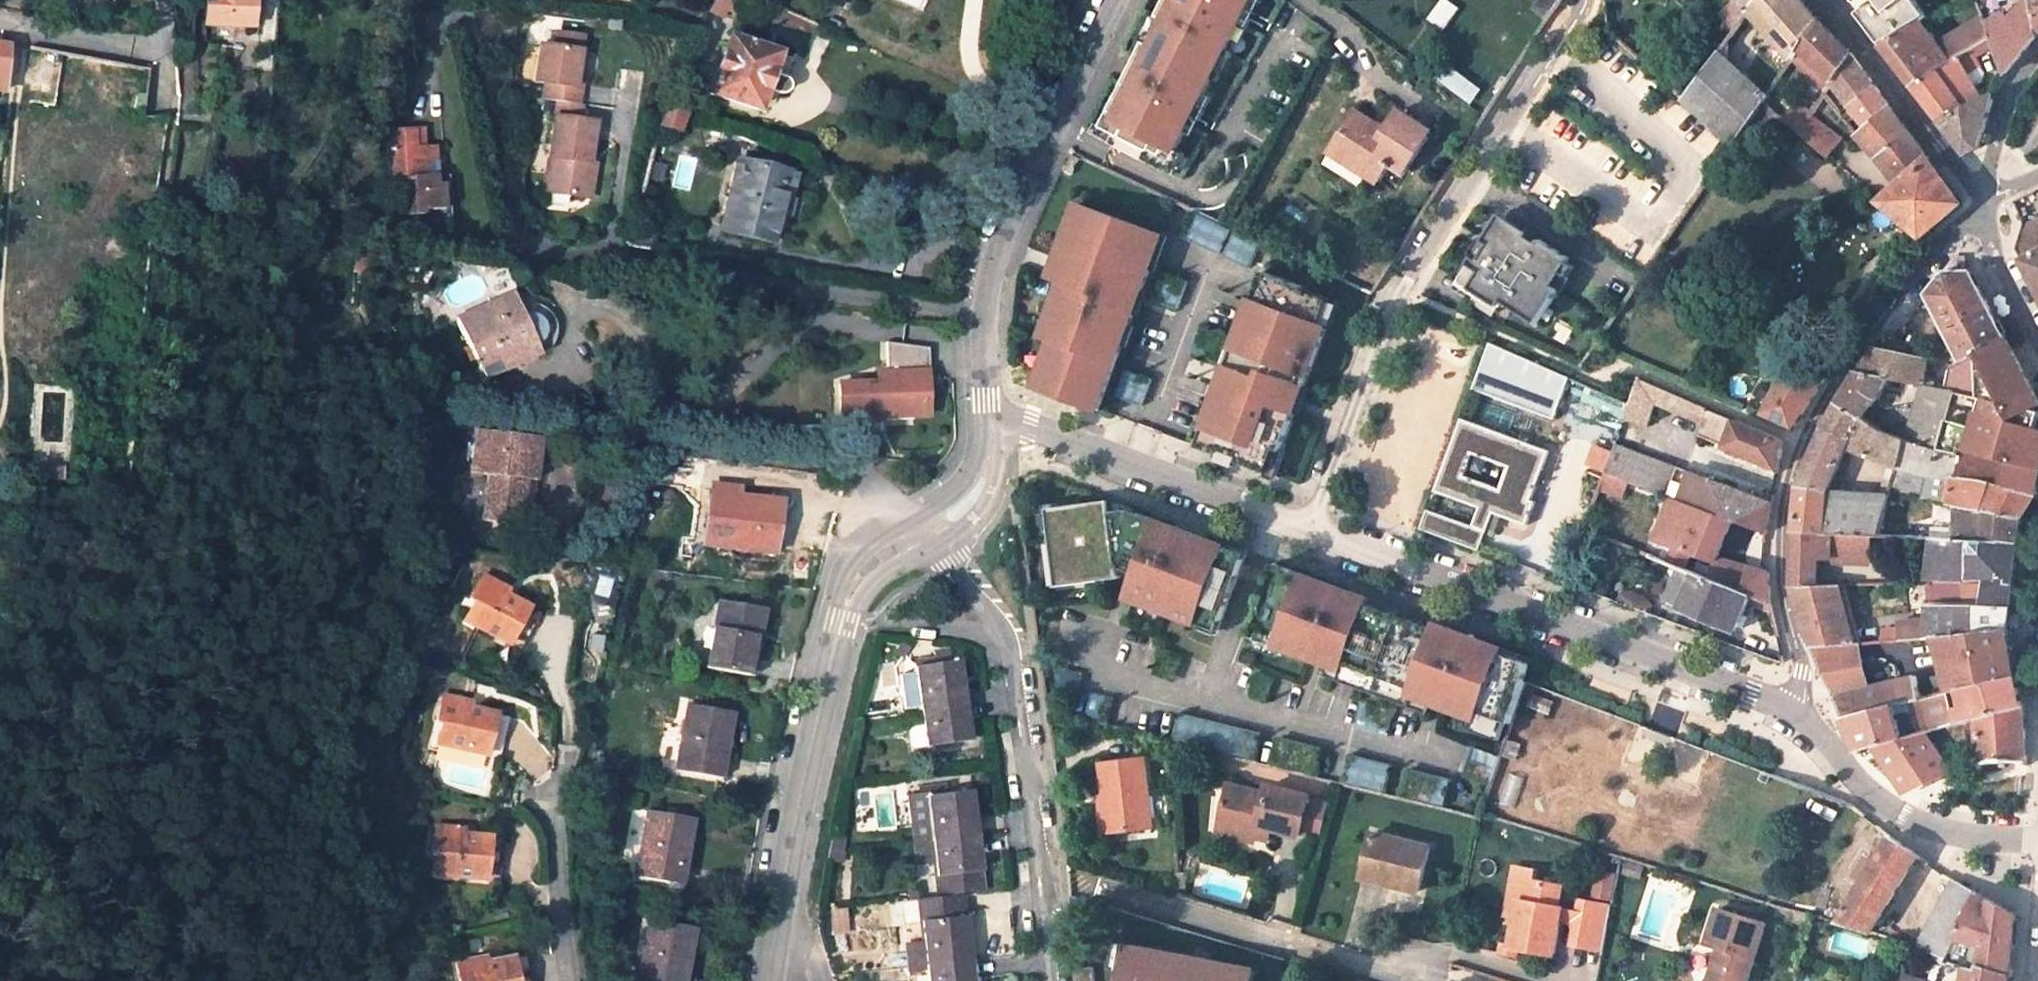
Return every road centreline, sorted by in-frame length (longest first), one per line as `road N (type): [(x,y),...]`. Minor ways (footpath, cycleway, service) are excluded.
road 1 (residential): [(1585,0),(1398,294),(1308,528)]
road 2 (residential): [(1987,223),(1927,264),(1806,426),(1780,547),(1807,672),(1797,713)]
road 3 (residential): [(1308,528),(1797,713)]
road 4 (residential): [(925,530),(1009,646),(1051,980)]
road 5 (residential): [(1117,0),(1002,234),(987,316),(986,410)]
road 6 (residential): [(925,530),(855,582),(794,826),(783,913)]
road 7 (residential): [(986,410),(1308,528)]
road 8 (residential): [(1797,713),(1864,789),(1910,820),(2037,842)]
road 9 (residential): [(1983,217),(1941,143),(1831,0)]
road 10 (residential): [(568,980),(555,812),(566,762)]
road 11 (residential): [(0,24),(160,52),(161,90)]
road 12 (residential): [(1983,217),(2015,78),(2037,52)]
road 13 (residential): [(986,410),(987,463),(972,495),(925,530)]
road 14 (residential): [(2037,335),(1987,223)]

